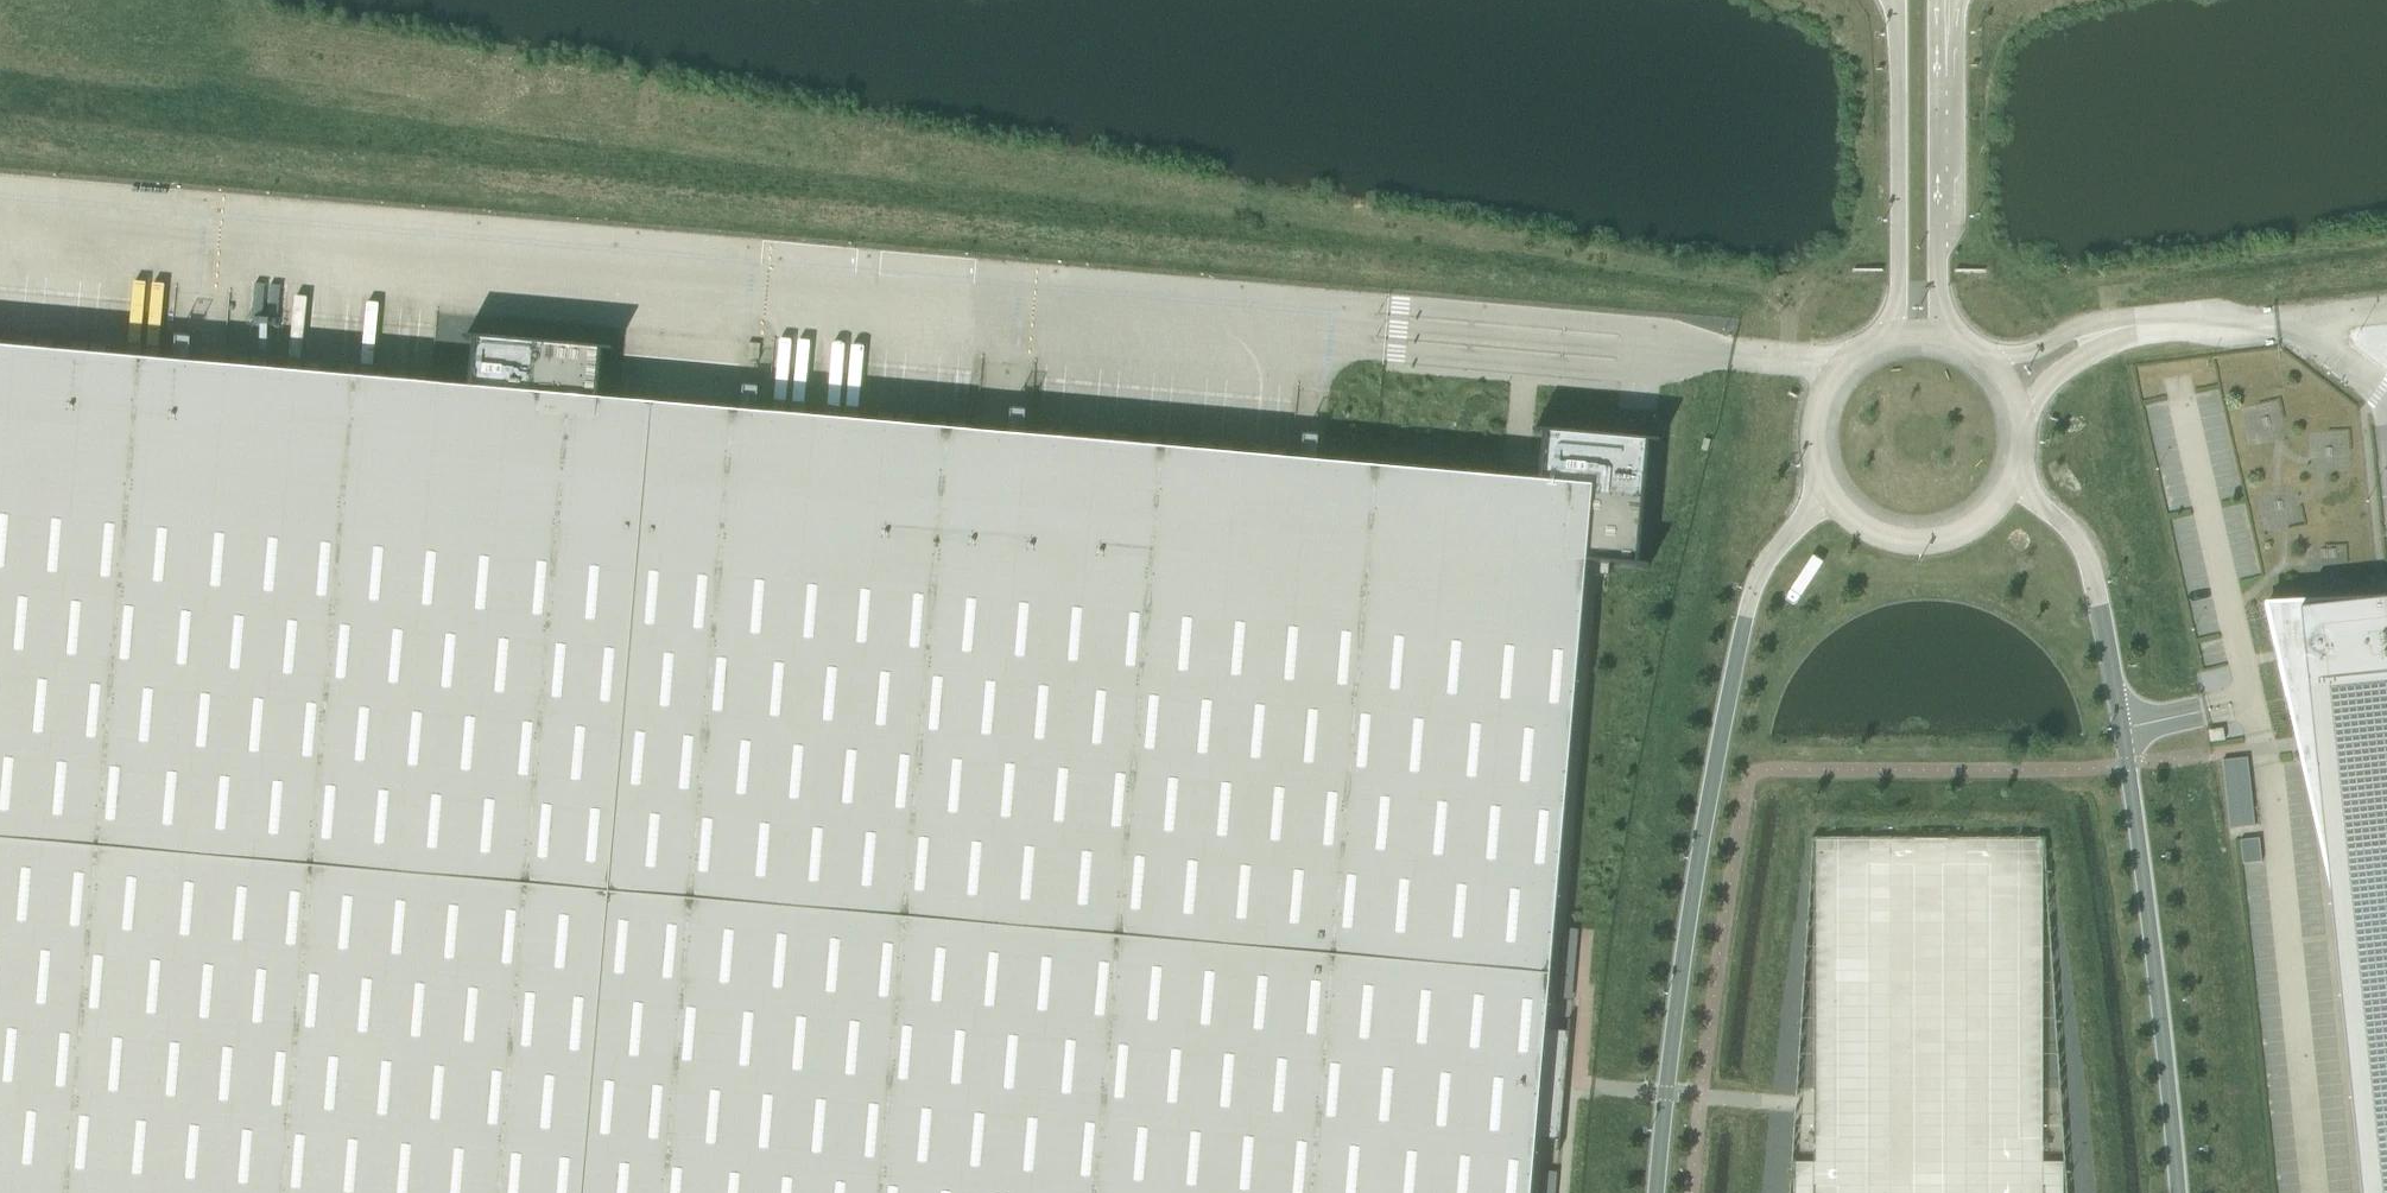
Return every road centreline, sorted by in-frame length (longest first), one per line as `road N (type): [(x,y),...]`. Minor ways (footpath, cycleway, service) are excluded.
road 1 (unclassified): [(2178,1192),(2123,730),(2091,571),(2071,531),(2015,489)]
road 2 (unclassified): [(1835,502),(1782,548),(1747,623),(1694,902),(1660,1192)]
road 3 (unclassified): [(1895,0),(1900,336)]
road 4 (unclassified): [(1941,336),(1947,52)]
road 5 (unclassified): [(1848,362),(1786,351),(1734,355),(1801,371),(1825,393)]
road 6 (unclassified): [(1835,502),(1860,527),(1893,542),(1929,546),(1964,537),(1994,518),(2015,489)]
road 7 (unclassified): [(2024,413),(2097,340),(2057,343),(1998,367)]

